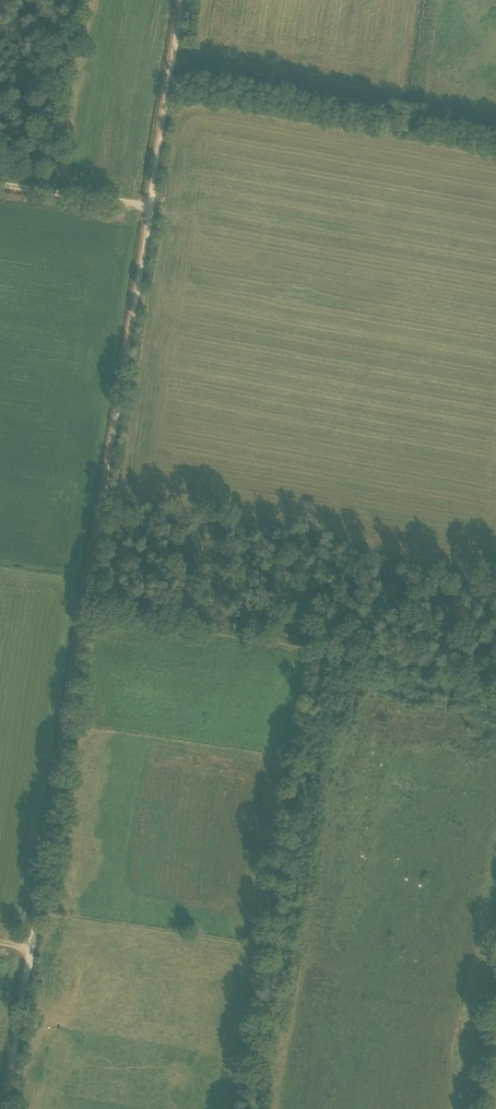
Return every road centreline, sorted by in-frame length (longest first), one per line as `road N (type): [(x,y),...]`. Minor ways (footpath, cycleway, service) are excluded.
road 1 (track): [(6,1108),(184,0)]
road 2 (track): [(253,1108),(304,816)]
road 3 (track): [(150,207),(0,185)]

